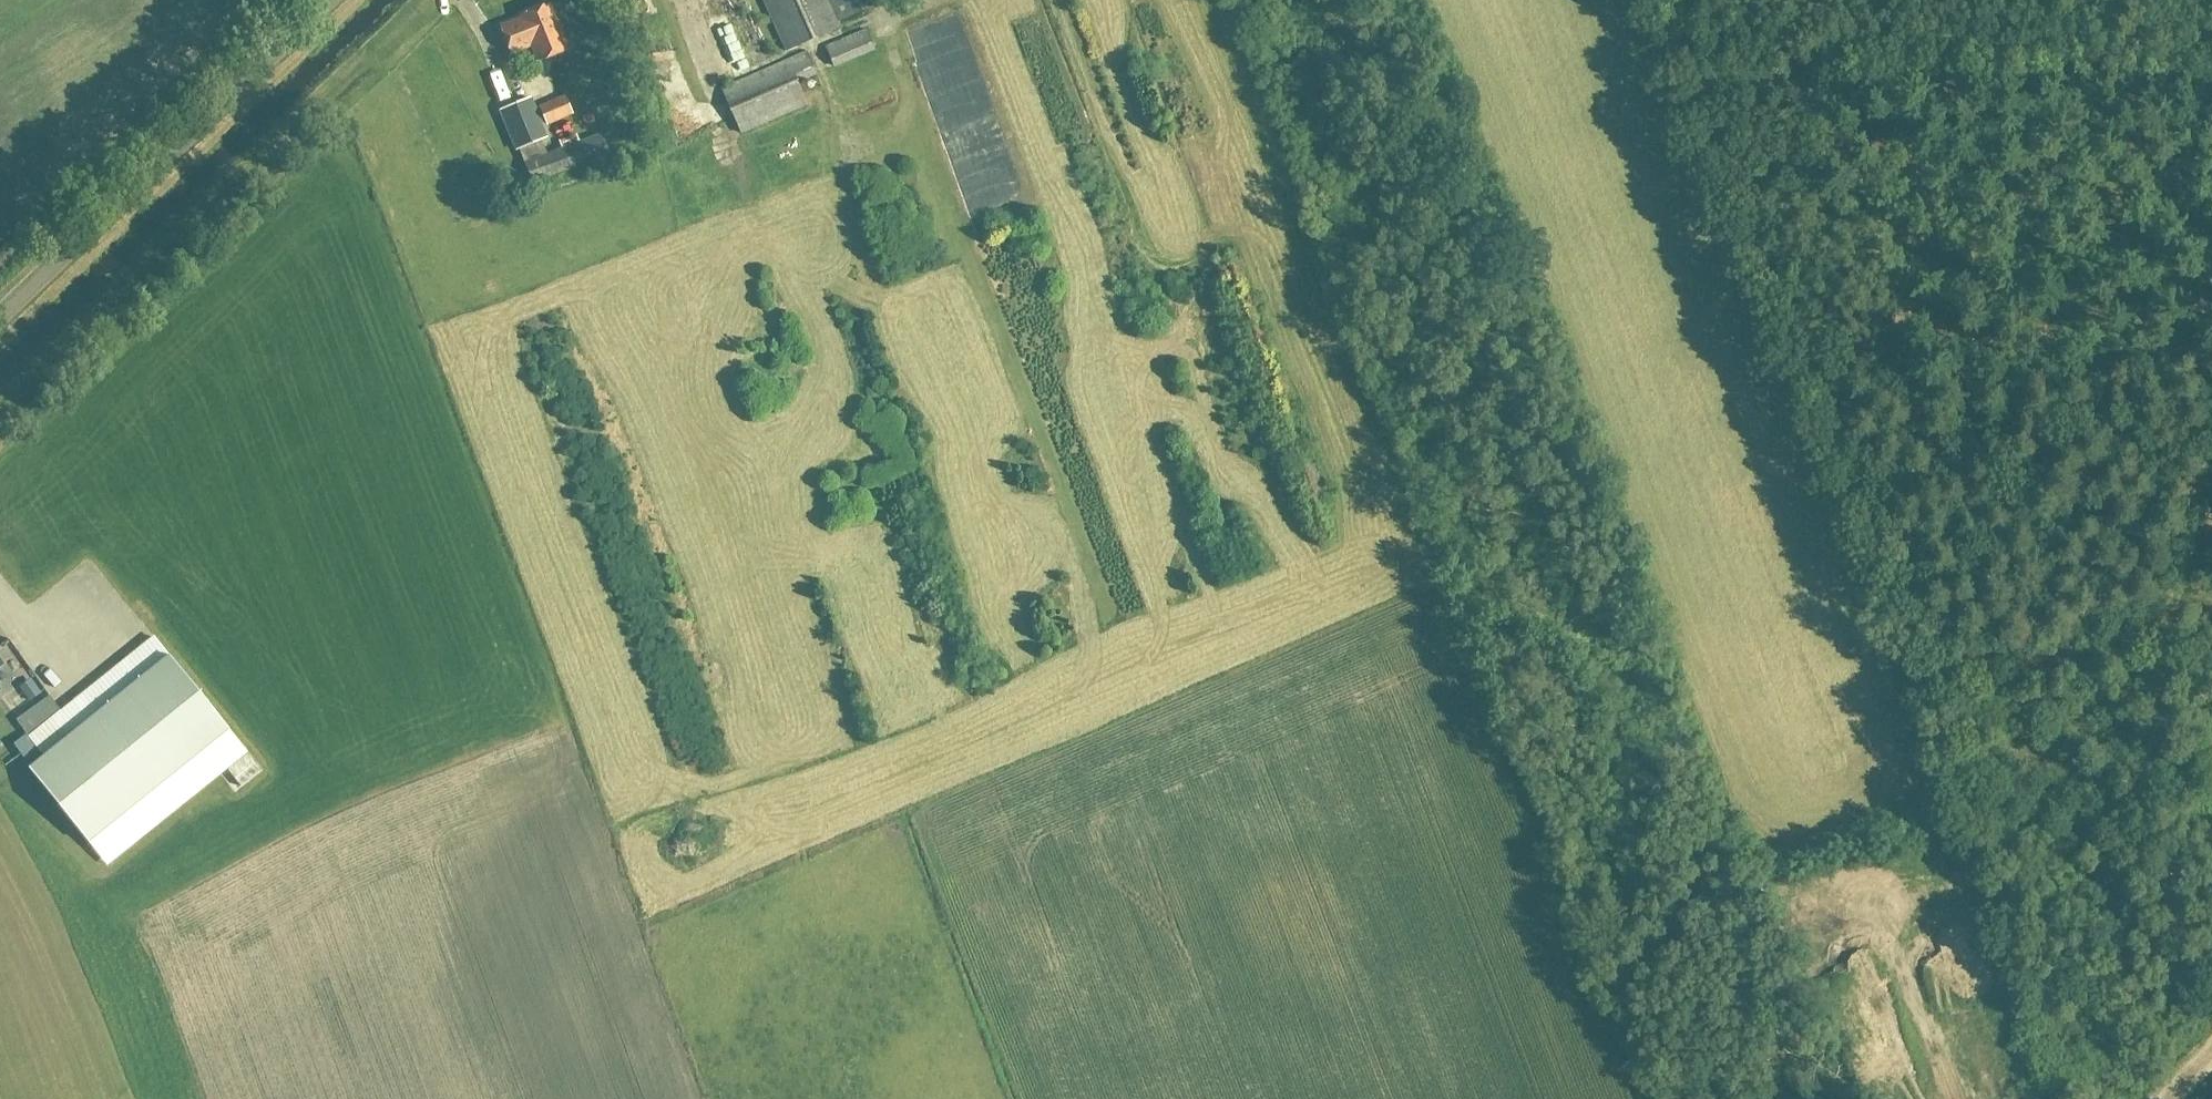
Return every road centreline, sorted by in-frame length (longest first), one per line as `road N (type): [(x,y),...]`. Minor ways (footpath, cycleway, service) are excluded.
road 1 (track): [(1708,112),(1918,629),(1937,652),(1988,663),(2029,658),(2174,619)]
road 2 (track): [(437,0),(0,424)]
road 3 (track): [(2211,100),(1909,87),(1743,93),(1708,112)]
road 4 (unclassified): [(0,315),(326,0)]
road 5 (track): [(2211,1017),(2168,905),(2150,828),(2174,619)]
road 6 (track): [(2174,619),(2211,448)]

